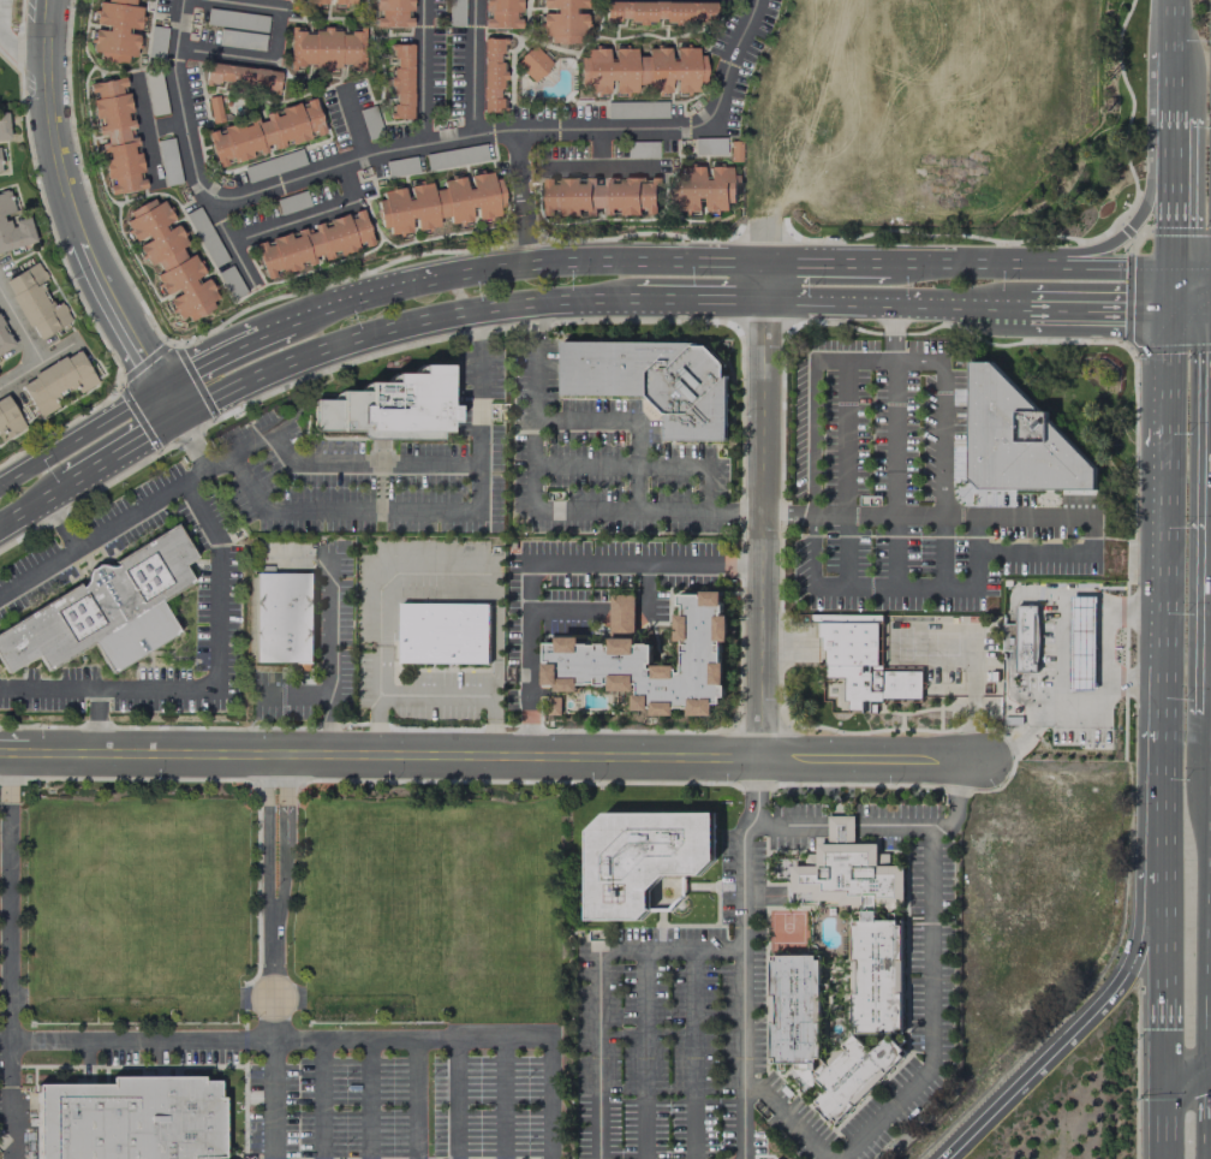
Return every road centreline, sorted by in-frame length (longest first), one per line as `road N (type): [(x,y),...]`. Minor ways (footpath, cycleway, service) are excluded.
road 1 (residential): [(984,761),(0,751)]
road 2 (residential): [(766,756),(769,263)]
road 3 (primary): [(1164,426),(1159,916)]
road 4 (secondary): [(189,408),(426,323),(548,302),(637,301)]
road 5 (tertiary): [(159,385),(59,172),(47,63)]
road 6 (secondary): [(574,261),(469,268),(287,323)]
road 7 (secondary): [(768,299),(1020,311)]
road 8 (motorway): [(1114,985),(940,1158)]
road 9 (primary): [(1165,180),(1139,220),(1104,248),(961,263)]
road 10 (secondary): [(1165,268),(961,263)]
road 11 (secondary): [(159,385),(0,483)]
road 12 (secondary): [(59,488),(189,408)]
road 13 (secondary): [(1020,311),(1164,316)]
road 14 (secondary): [(287,323),(159,385)]
road 15 (secondary): [(637,301),(768,299)]

